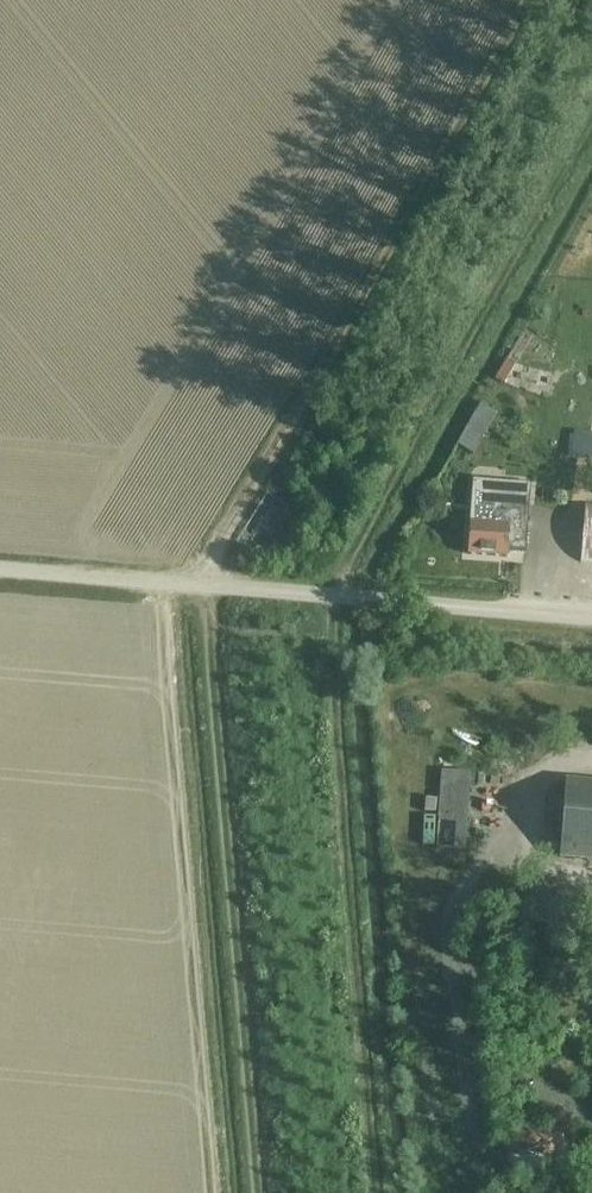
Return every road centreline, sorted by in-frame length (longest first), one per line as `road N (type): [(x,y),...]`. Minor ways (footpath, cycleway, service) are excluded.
road 1 (track): [(591,127),(332,597),(326,668),(372,1192)]
road 2 (track): [(246,1192),(193,611),(198,586)]
road 3 (unclassified): [(591,619),(0,572)]

